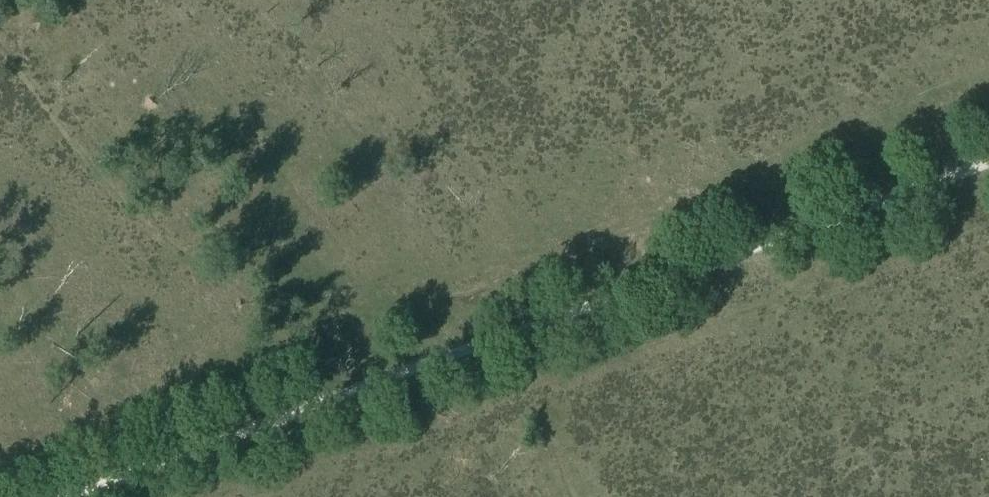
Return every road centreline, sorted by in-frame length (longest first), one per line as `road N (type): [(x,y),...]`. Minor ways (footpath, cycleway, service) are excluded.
road 1 (track): [(988,163),(65,496)]

